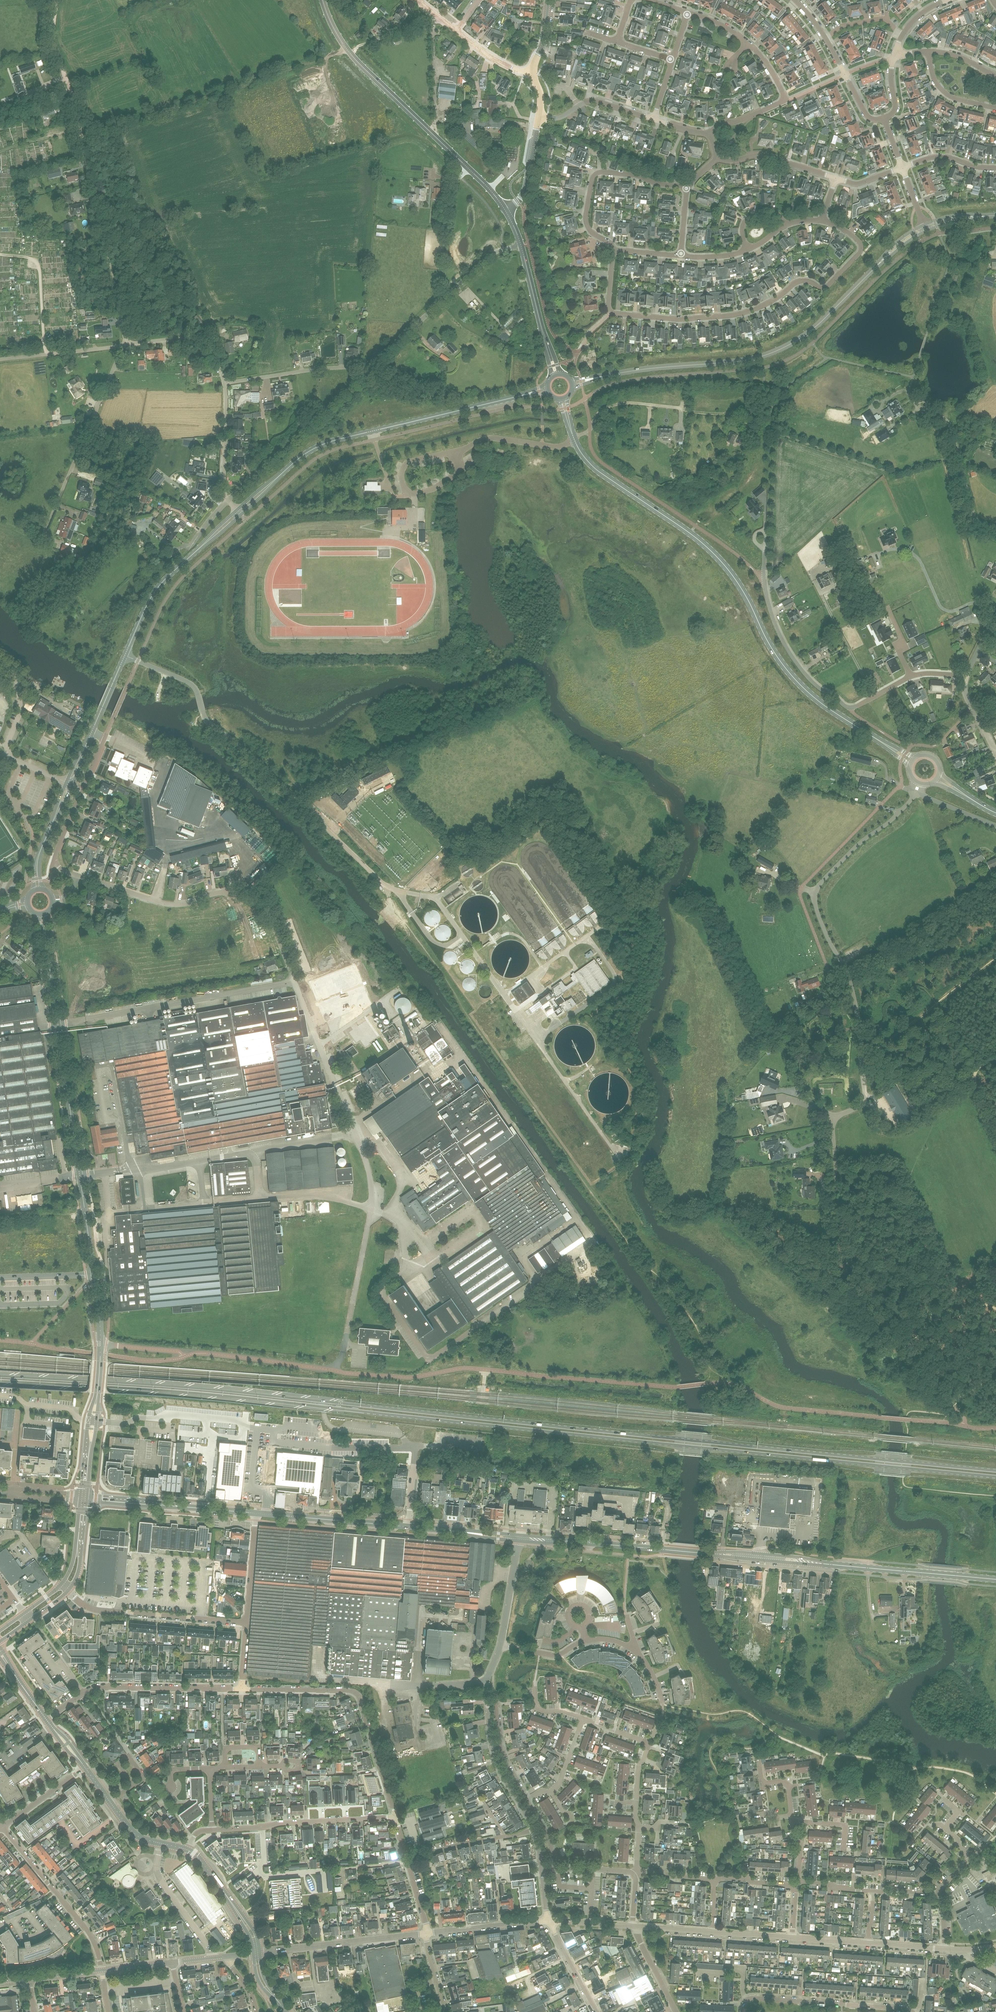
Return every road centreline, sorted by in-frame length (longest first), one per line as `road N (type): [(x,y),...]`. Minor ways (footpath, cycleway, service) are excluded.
road 1 (primary): [(0,1381),(194,1393),(995,1477)]
road 2 (primary): [(995,1470),(196,1387),(0,1376)]
road 3 (primary): [(574,440),(594,467),(714,554),(798,682),(880,741)]
road 4 (unclassified): [(836,1118),(864,1098),(860,1028),(815,894),(915,793)]
road 5 (residential): [(823,221),(854,236),(859,254),(827,287),(800,281),(736,315),(614,313),(614,249)]
road 6 (tertiary): [(94,1274),(43,914)]
road 7 (unclassified): [(396,890),(207,721),(193,687),(138,661)]
road 8 (residential): [(225,383),(370,368),(490,255),(521,246)]
road 9 (tertiary): [(599,377),(778,350),(815,327),(879,264)]
road 10 (track): [(82,139),(348,50)]
road 11 (primary): [(505,210),(358,62),(323,0)]
road 12 (residential): [(291,972),(270,917),(249,898),(218,893),(162,905),(77,875)]
road 13 (tertiary): [(274,480),(325,443),(520,396)]
road 14 (residential): [(396,1817),(358,1695),(242,1689)]
road 15 (unclassified): [(875,696),(849,707),(802,670),(770,609),(764,551)]
road 16 (residential): [(41,540),(123,346)]
road 17 (residential): [(46,1719),(100,1686),(242,1689)]
road 18 (residential): [(534,1829),(492,1745),(487,1683),(500,1646)]
road 19 (residential): [(128,342),(86,156)]
road 20 (residential): [(247,1622),(99,1610),(68,1591)]
road 21 (residential): [(212,1830),(396,1817)]
road 22 (residential): [(614,249),(587,226),(594,176),(632,175),(686,189)]
road 23 (residential): [(911,2011),(753,1998),(743,2011)]
road 24 (residential): [(3,1828),(87,1930),(102,1970)]
road 25 (unclassified): [(995,528),(974,517),(950,424),(919,407),(909,390)]
road 26 (residential): [(77,875),(54,857),(105,736),(92,732)]
road 27 (tertiary): [(255,1513),(83,1498)]
road 28 (tertiary): [(995,1580),(824,1564)]
road 29 (residential): [(257,1953),(426,1934)]
road 30 (track): [(86,156),(54,49),(57,0)]
road 31 (unclassified): [(333,1370),(183,1357)]
road 32 (tertiary): [(409,1527),(266,1514)]
road 33 (tertiary): [(125,655),(155,591),(204,544)]
road 34 (residential): [(633,1649),(600,1639),(556,1656),(500,1646)]
road 35 (unclassified): [(70,785),(10,756),(18,686)]
road 36 (tertiary): [(707,1553),(571,1542)]
road 37 (residential): [(214,1958),(158,1877),(161,1843)]
road 38 (residential): [(407,1859),(534,1829)]
road 39 (track): [(48,354),(37,263),(0,254)]
road 40 (tertiary): [(257,1953),(240,1915),(187,1850)]
road 41 (track): [(605,408),(635,403),(729,414)]
road 42 (residential): [(225,383),(202,338),(128,342)]
road 43 (residential): [(0,360),(123,346)]
road 44 (residential): [(426,1934),(548,1921)]
road 45 (residential): [(836,178),(762,155),(718,157)]

